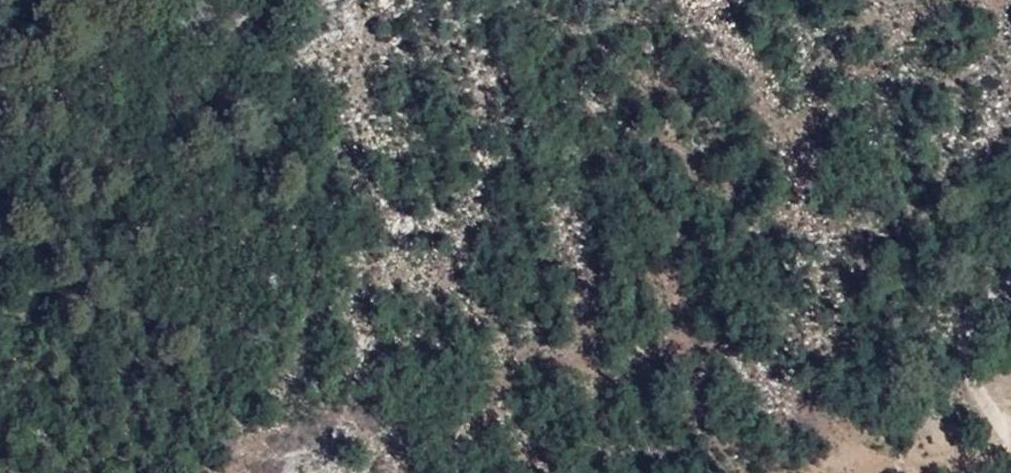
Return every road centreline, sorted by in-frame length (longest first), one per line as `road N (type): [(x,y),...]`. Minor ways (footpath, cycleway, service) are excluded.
road 1 (track): [(1010,437),(966,364),(984,267),(1010,212)]

